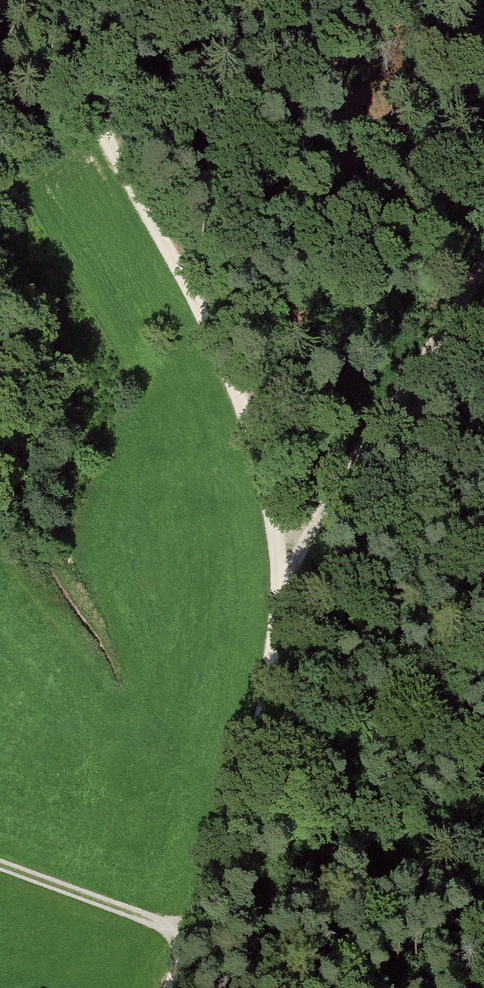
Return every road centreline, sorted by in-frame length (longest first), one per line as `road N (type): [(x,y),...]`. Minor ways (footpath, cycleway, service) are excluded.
road 1 (track): [(4,0),(115,149),(236,388),(269,486),(281,575),(266,731),(171,987)]
road 2 (track): [(281,575),(393,403),(483,412)]
road 3 (track): [(191,933),(0,863)]
road 4 (track): [(393,403),(483,270)]

